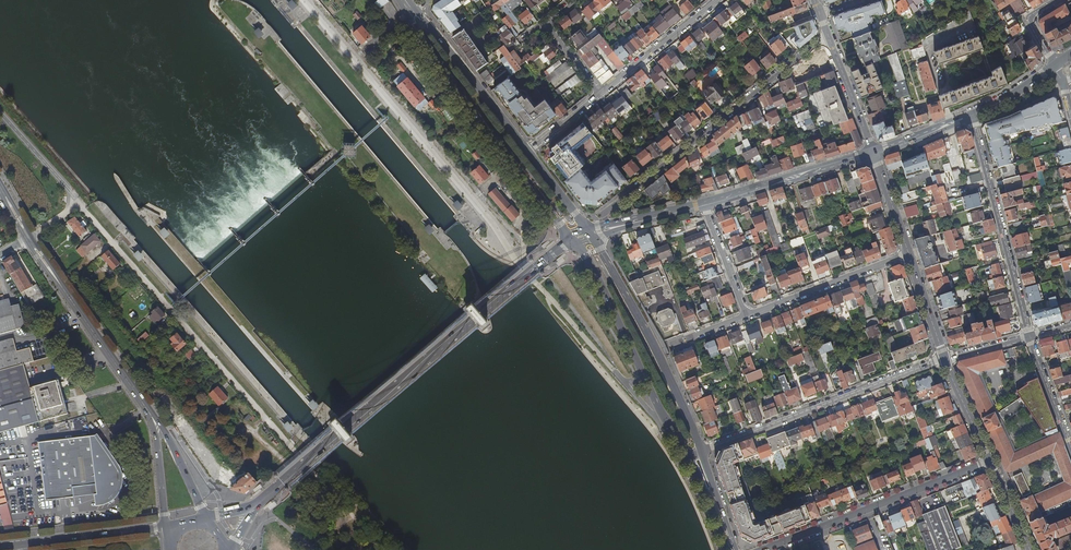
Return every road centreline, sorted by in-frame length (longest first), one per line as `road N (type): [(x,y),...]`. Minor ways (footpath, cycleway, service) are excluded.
road 1 (secondary): [(581,235),(275,491)]
road 2 (residential): [(606,225),(605,214),(827,35)]
road 3 (secondary): [(412,10),(412,23),(458,90),(561,224),(581,235)]
road 4 (residential): [(702,450),(944,357)]
road 5 (secondary): [(702,450),(656,348),(600,249),(581,235)]
road 6 (residential): [(760,549),(990,461)]
road 7 (secondary): [(581,235),(685,452)]
road 8 (residential): [(973,120),(1031,337)]
road 9 (secondary): [(29,239),(152,416)]
road 10 (secondary): [(527,151),(412,10)]
road 11 (secondary): [(873,153),(704,204)]
road 12 (residential): [(908,254),(746,316)]
road 13 (residential): [(716,0),(598,92)]
road 14 (secondary): [(166,527),(22,544)]
road 15 (tertiary): [(873,153),(827,35)]
road 16 (residential): [(572,0),(545,21),(598,92)]

